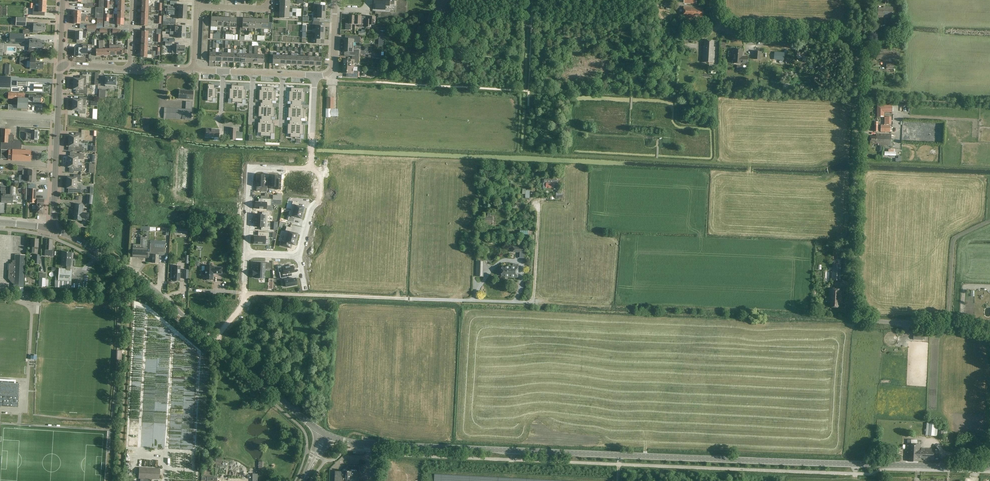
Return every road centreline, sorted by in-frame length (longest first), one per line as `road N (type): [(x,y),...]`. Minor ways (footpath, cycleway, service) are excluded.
road 1 (tertiary): [(989,467),(360,444),(331,437)]
road 2 (track): [(226,292),(869,319)]
road 3 (unclassified): [(989,335),(860,312),(852,291),(856,52),(832,34),(731,28),(714,0)]
road 4 (residential): [(310,170),(250,168),(246,253)]
road 5 (tertiary): [(320,431),(212,341)]
road 6 (tertiary): [(165,300),(126,268),(53,229)]
road 7 (track): [(858,99),(989,104)]

